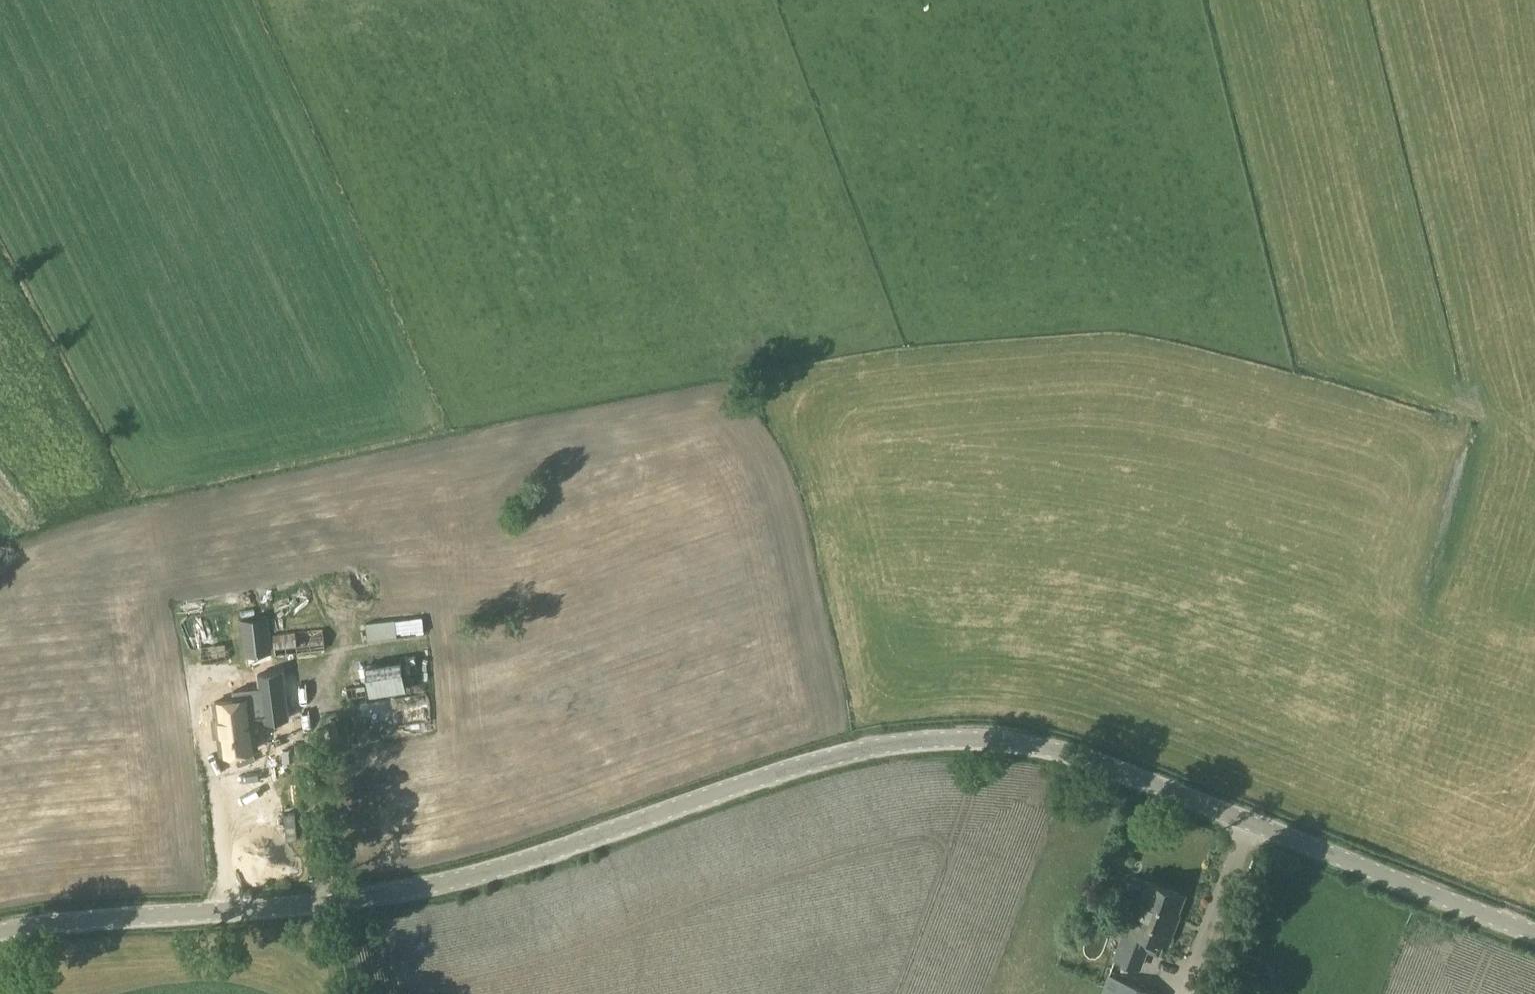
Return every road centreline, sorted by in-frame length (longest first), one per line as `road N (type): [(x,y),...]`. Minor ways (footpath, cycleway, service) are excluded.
road 1 (unclassified): [(1534,934),(1065,752),(966,738),(854,751),(500,869),(412,890),(0,932)]

